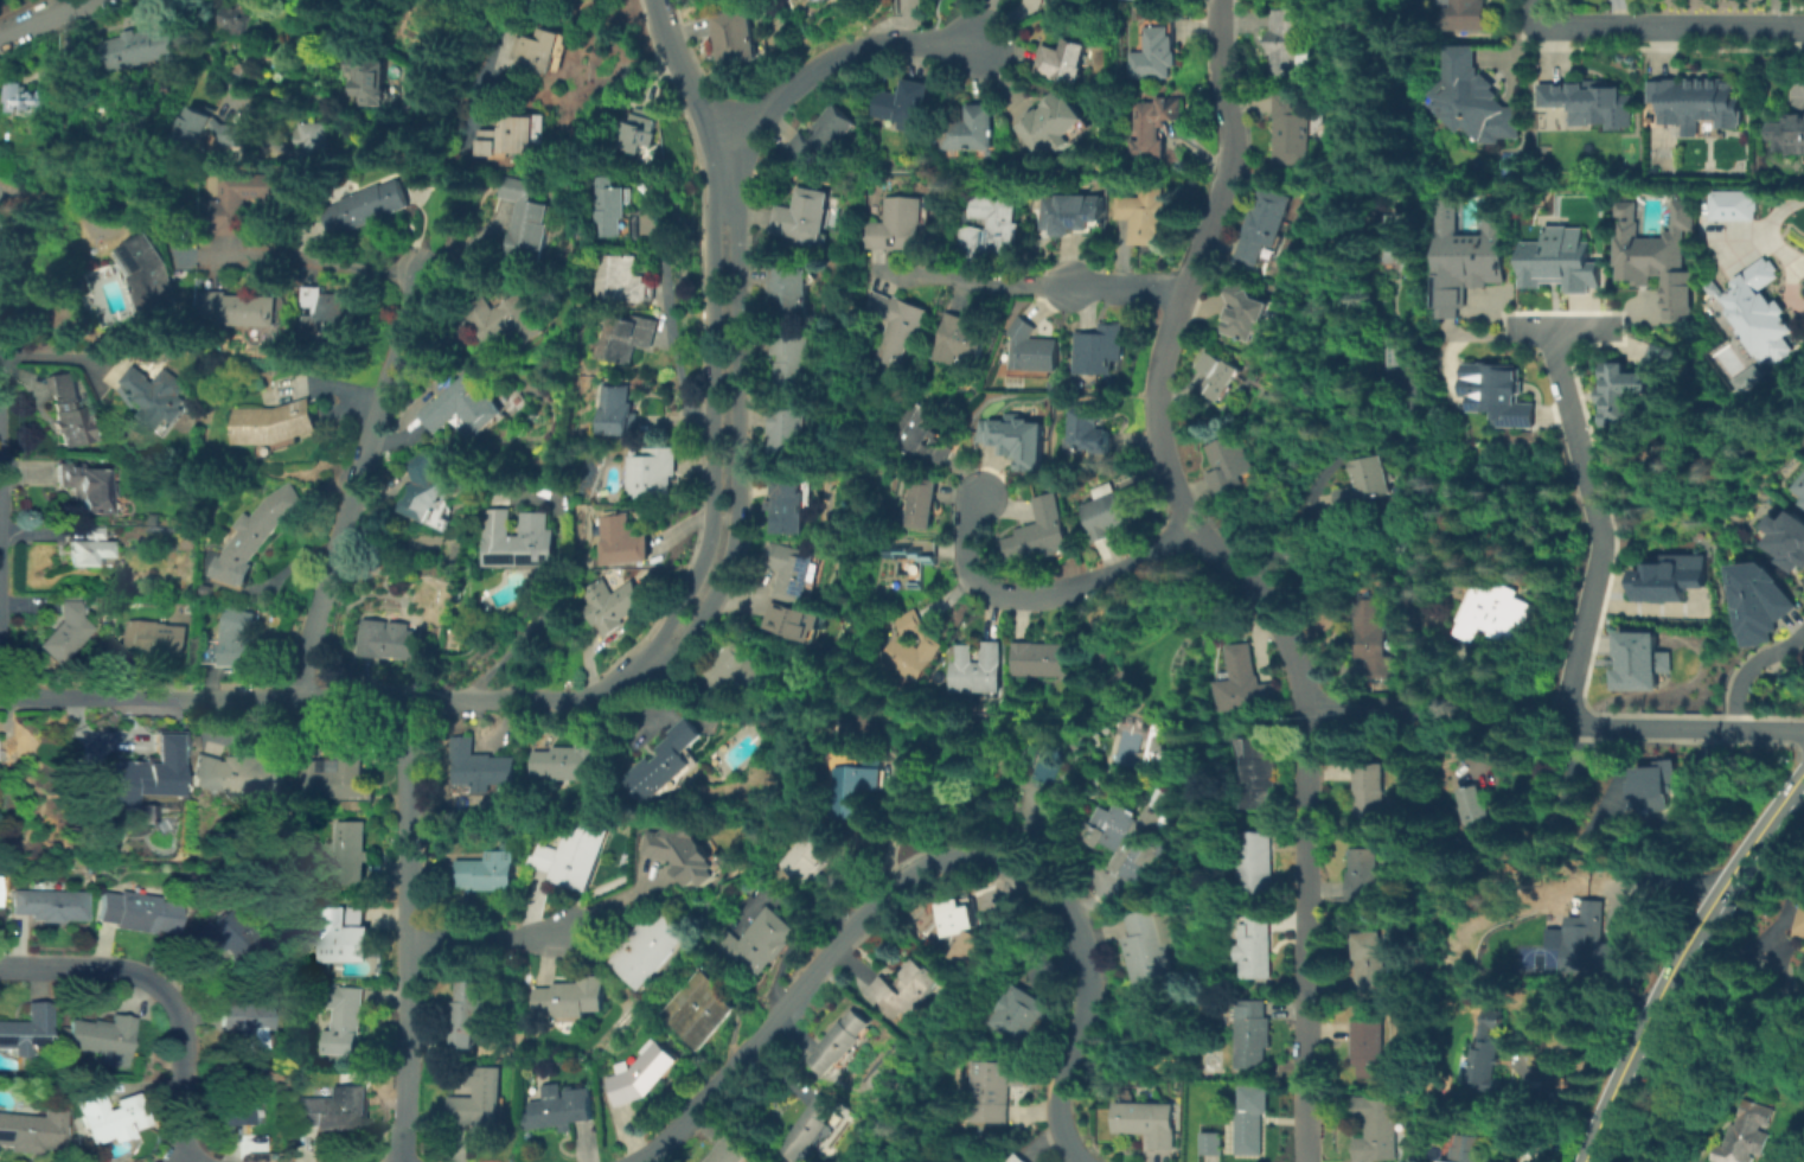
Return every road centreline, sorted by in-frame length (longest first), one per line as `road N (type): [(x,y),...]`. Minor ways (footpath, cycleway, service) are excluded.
road 1 (residential): [(1195,251),(1151,384),(1153,433),(1186,534),(1273,613),(1292,656),(1301,710),(1301,1161)]
road 2 (residential): [(1079,1161),(1055,1112),(1056,1079),(1088,994),(1076,921),(1028,875),(973,855),(940,856),(898,880),(657,1147),(629,1161)]
road 3 (residential): [(576,697),(0,697)]
road 4 (residential): [(655,651),(677,645),(695,624),(729,544),(735,222),(721,200)]
road 5 (residential): [(721,200),(709,223),(706,535),(655,651)]
road 6 (residential): [(403,697),(399,1161)]
road 7 (residential): [(415,270),(408,317),(301,645),(296,697)]
road 8 (primary): [(1803,775),(1703,918),(1589,1161)]
road 9 (residential): [(1548,327),(1600,540),(1557,724)]
road 10 (residential): [(0,965),(102,966),(142,976),(161,990),(181,1024),(177,1161)]
road 11 (residential): [(1186,534),(1126,569),(1060,590),(1006,594),(974,587),(962,563),(973,497)]
road 12 (residential): [(722,127),(818,60),(878,39),(972,40)]
road 13 (residential): [(1803,26),(1536,26)]
road 14 (residential): [(1214,0),(1214,76),(1228,135),(1195,251)]
road 15 (residential): [(1803,736),(1557,724)]
road 16 (residential): [(1557,724),(1390,704)]
road 17 (residential): [(404,943),(564,934)]
road 18 (residential): [(654,0),(680,72),(722,127)]

